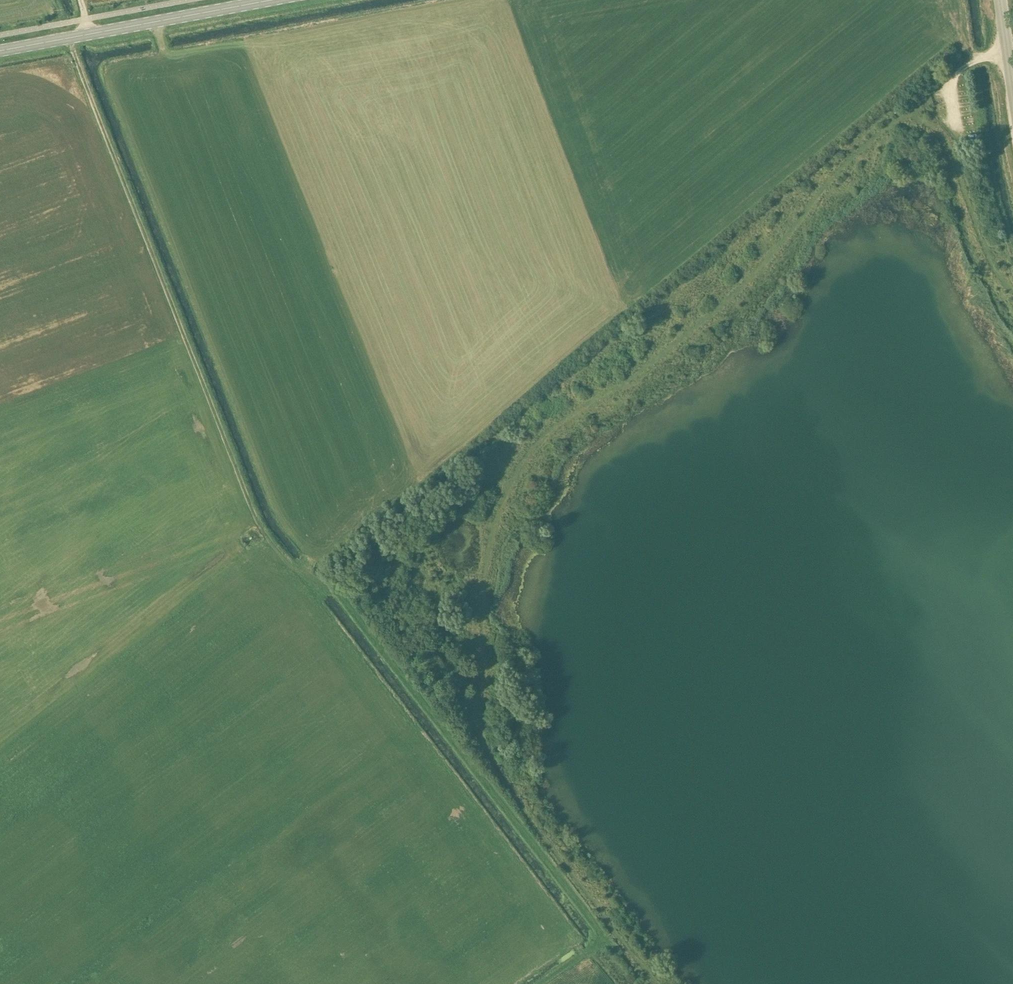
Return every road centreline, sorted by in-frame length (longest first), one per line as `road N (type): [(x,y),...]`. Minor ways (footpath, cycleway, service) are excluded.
road 1 (secondary): [(0,51),(268,0)]

